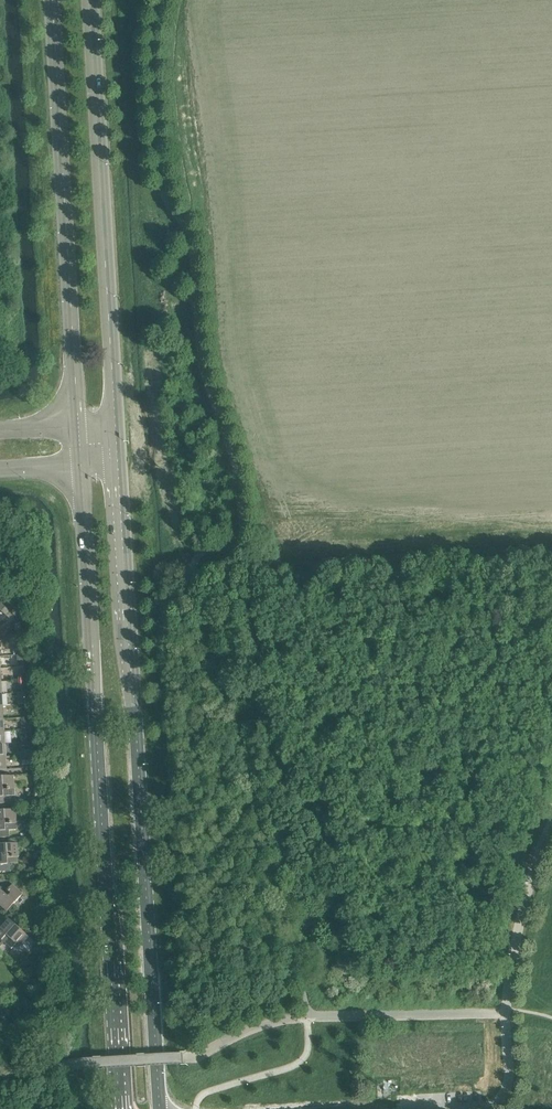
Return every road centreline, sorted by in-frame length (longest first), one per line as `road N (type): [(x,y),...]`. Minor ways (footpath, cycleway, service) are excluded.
road 1 (secondary): [(158,1108),(120,527)]
road 2 (secondary): [(83,543),(123,1108)]
road 3 (secondary): [(51,0),(73,361)]
road 4 (secondary): [(111,340),(90,0)]
road 5 (unclassified): [(475,1108),(495,1104),(510,1080),(505,1011),(519,924),(551,822)]
road 6 (secondary): [(112,473),(129,441),(116,404),(111,340)]

